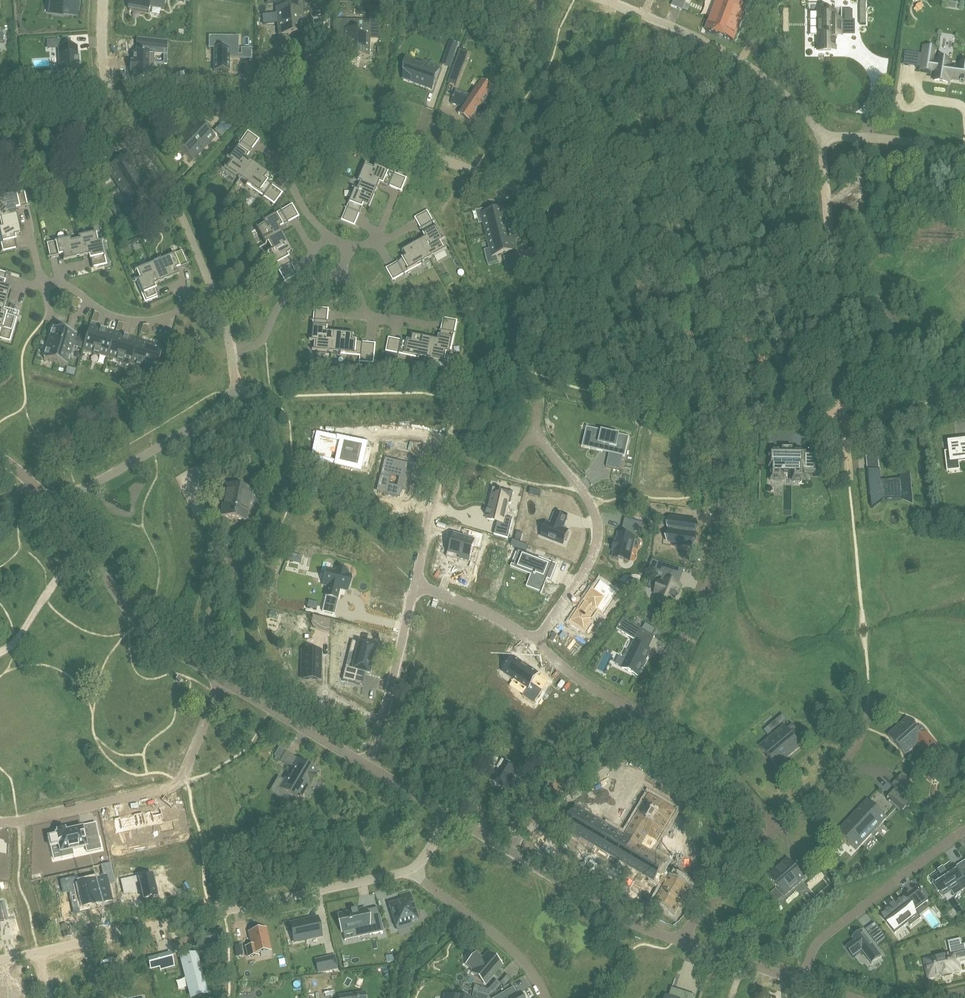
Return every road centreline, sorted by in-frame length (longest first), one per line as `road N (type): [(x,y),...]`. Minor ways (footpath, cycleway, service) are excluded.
road 1 (residential): [(111,103),(296,109),(519,189),(696,347),(722,422)]
road 2 (residential): [(414,870),(37,953)]
road 3 (residential): [(722,422),(715,560),(648,714)]
road 4 (residential): [(219,682),(180,781),(166,790),(0,823)]
road 5 (residential): [(822,137),(845,416)]
road 6 (residential): [(605,0),(736,58),(822,137)]
road 7 (residential): [(231,352),(227,400),(52,504)]
road 8 (residential): [(52,504),(138,624),(219,682)]
road 9 (residential): [(540,430),(585,493),(599,530),(582,578),(537,642)]
road 10 (residential): [(111,103),(169,191),(218,305)]
road 11 (residential): [(964,832),(823,937),(801,983)]
road 12 (residential): [(648,714),(601,777),(509,851)]
road 13 (residential): [(509,851),(631,925),(679,941)]
road 14 (residential): [(218,305),(152,321),(116,318),(77,291),(42,279)]
road 15 (residential): [(369,768),(416,587)]
road 16 (residential): [(414,870),(513,954),(546,997)]
road 17 (residential): [(219,682),(369,768)]
road 18 (residential): [(869,695),(863,729),(842,766),(777,831)]
road 19 (residential): [(416,587),(451,430)]
road 20 (residential): [(679,941),(777,831)]
road 21 (unclassified): [(822,137),(888,139),(964,158)]
road 22 (residential): [(231,352),(262,340),(281,301),(300,285),(339,272)]
road 23 (residential): [(537,642),(462,600),(416,587)]
road 24 (residential): [(648,714),(590,687),(537,642)]
road 25 (residential): [(679,941),(801,983)]
road 26 (residential): [(777,831),(692,741)]
road 27 (residential): [(845,416),(722,422)]

